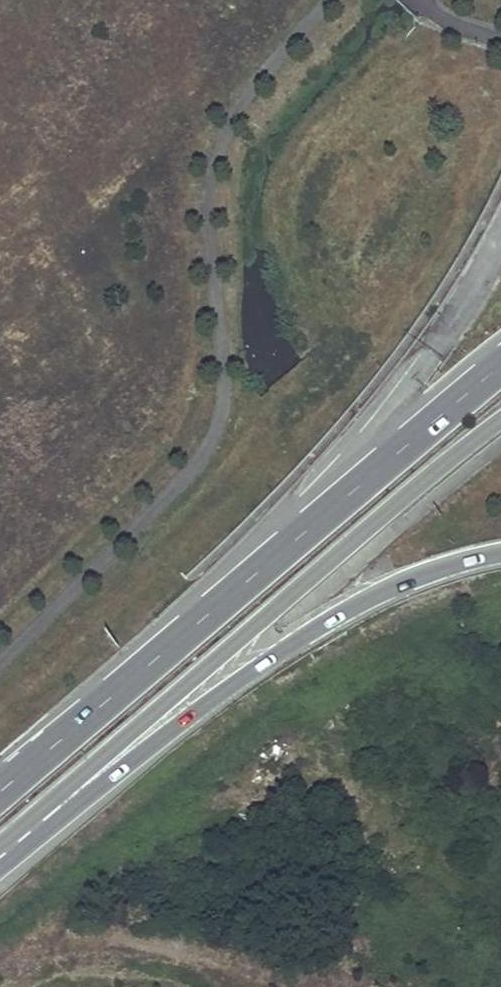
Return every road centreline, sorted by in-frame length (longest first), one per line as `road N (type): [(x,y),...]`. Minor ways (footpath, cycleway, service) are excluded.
road 1 (secondary): [(500,377),(0,793)]
road 2 (secondary): [(63,803),(152,713),(500,419)]
road 3 (trunk): [(63,803),(288,647),(387,592),(500,554)]

